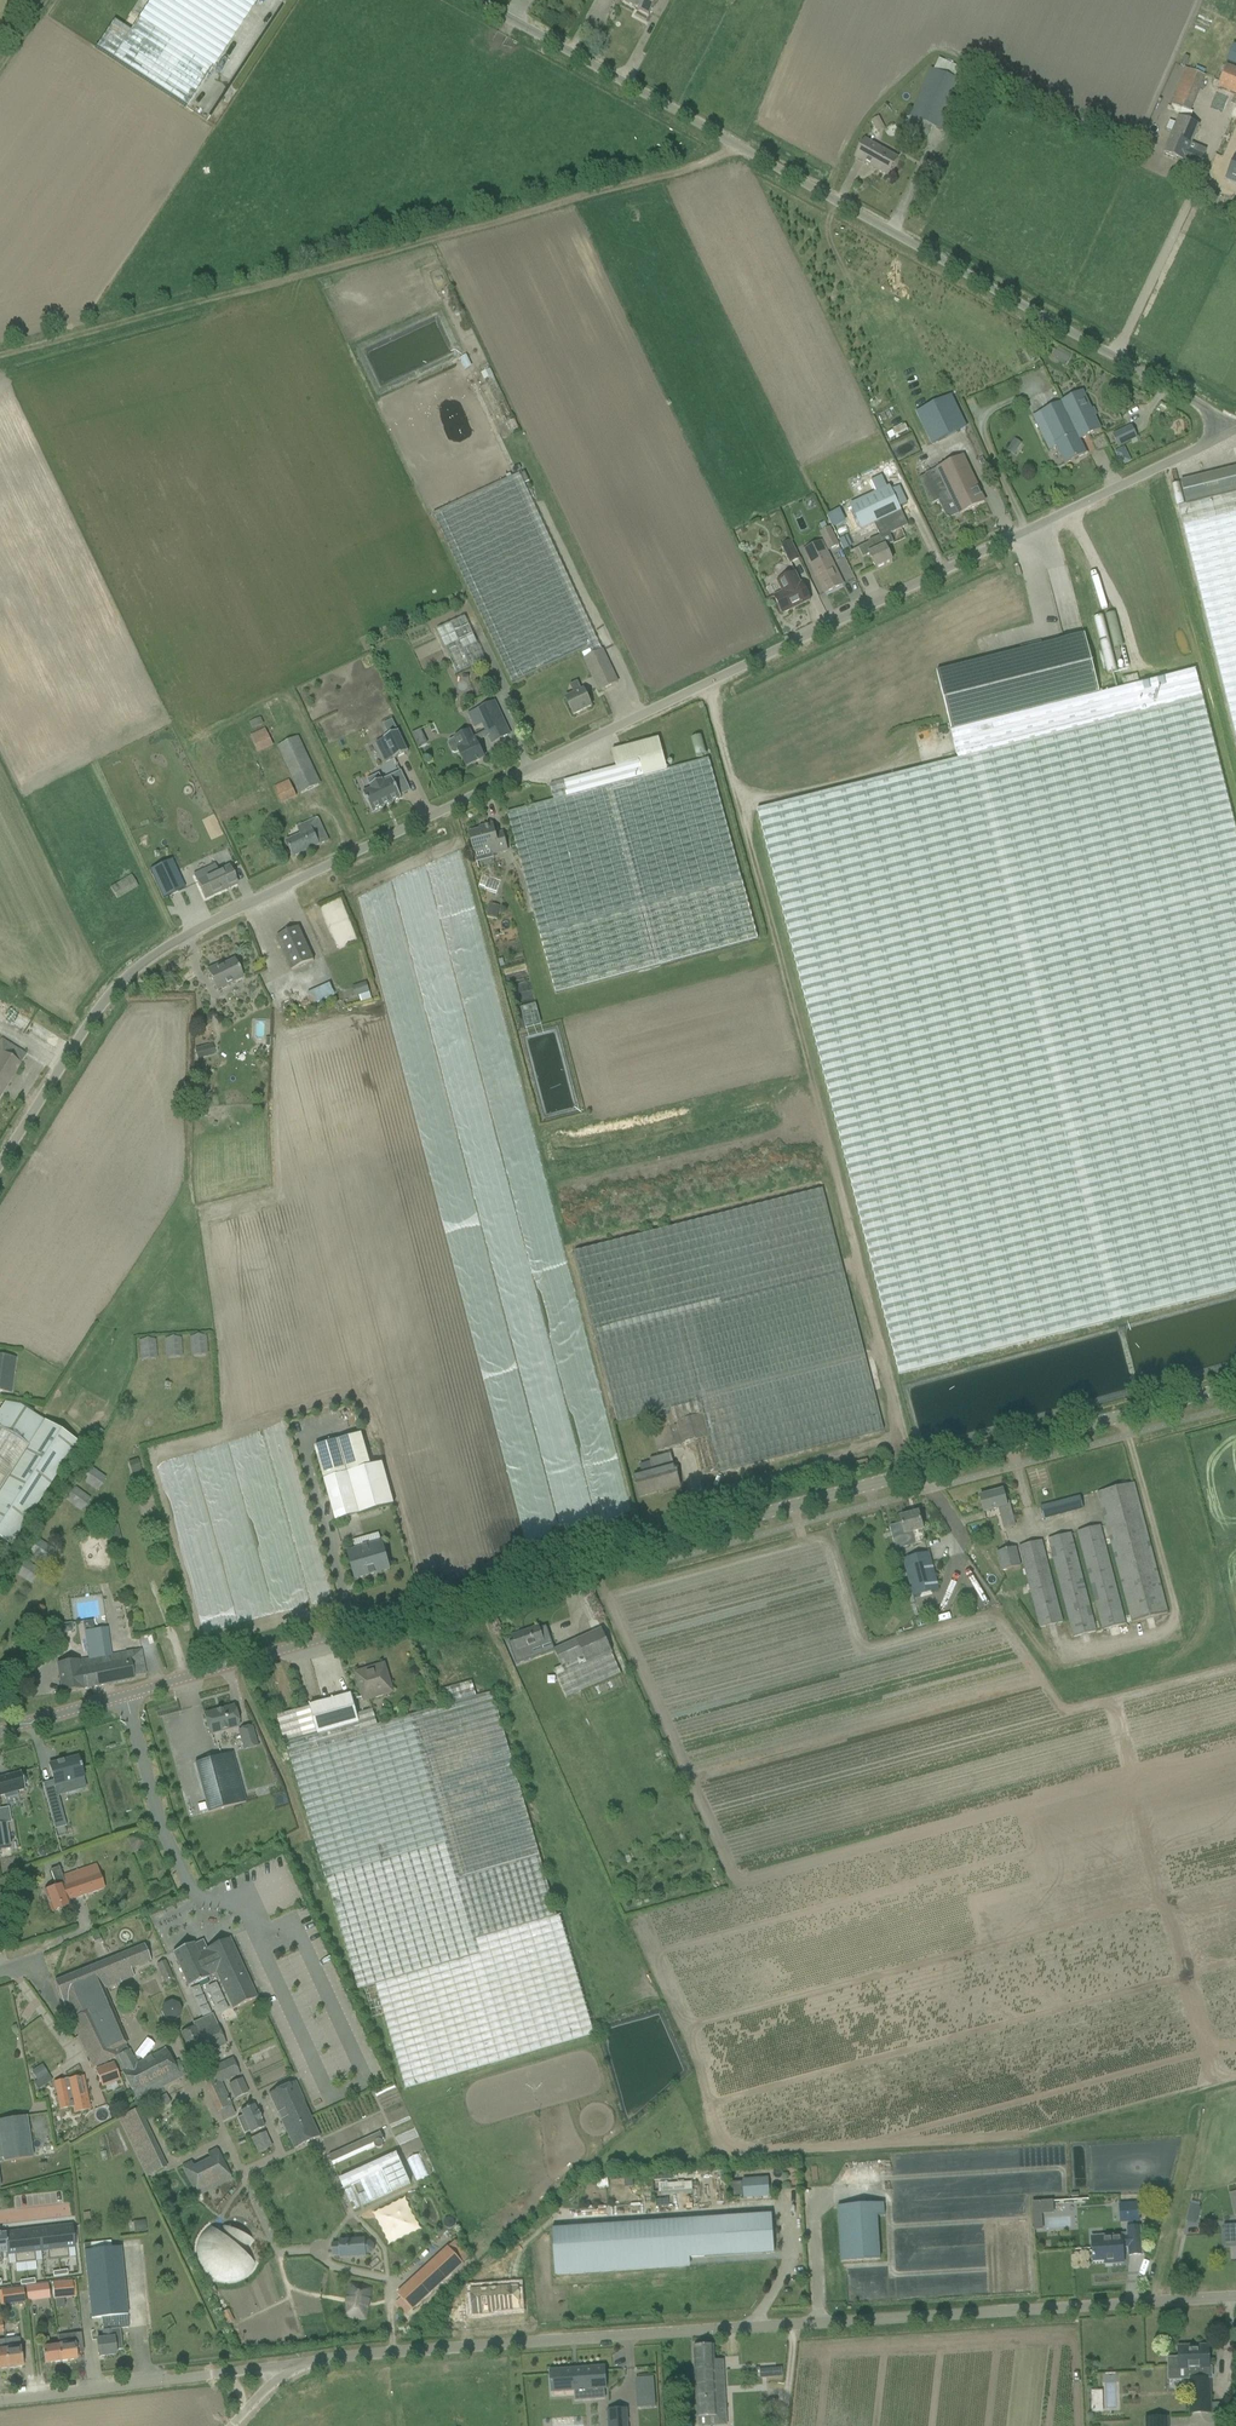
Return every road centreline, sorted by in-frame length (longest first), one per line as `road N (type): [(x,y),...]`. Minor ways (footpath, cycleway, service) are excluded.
road 1 (unclassified): [(0,1156),(89,1013),(129,967),(628,720),(882,610),(1228,435)]
road 2 (tertiary): [(0,1732),(1235,1384)]
road 3 (unclassified): [(285,2370),(368,2354),(1235,2302)]
road 4 (unclassified): [(1228,435),(1181,394),(478,0)]
road 5 (track): [(0,354),(740,149)]
road 6 (unclassified): [(0,2401),(285,2370)]

